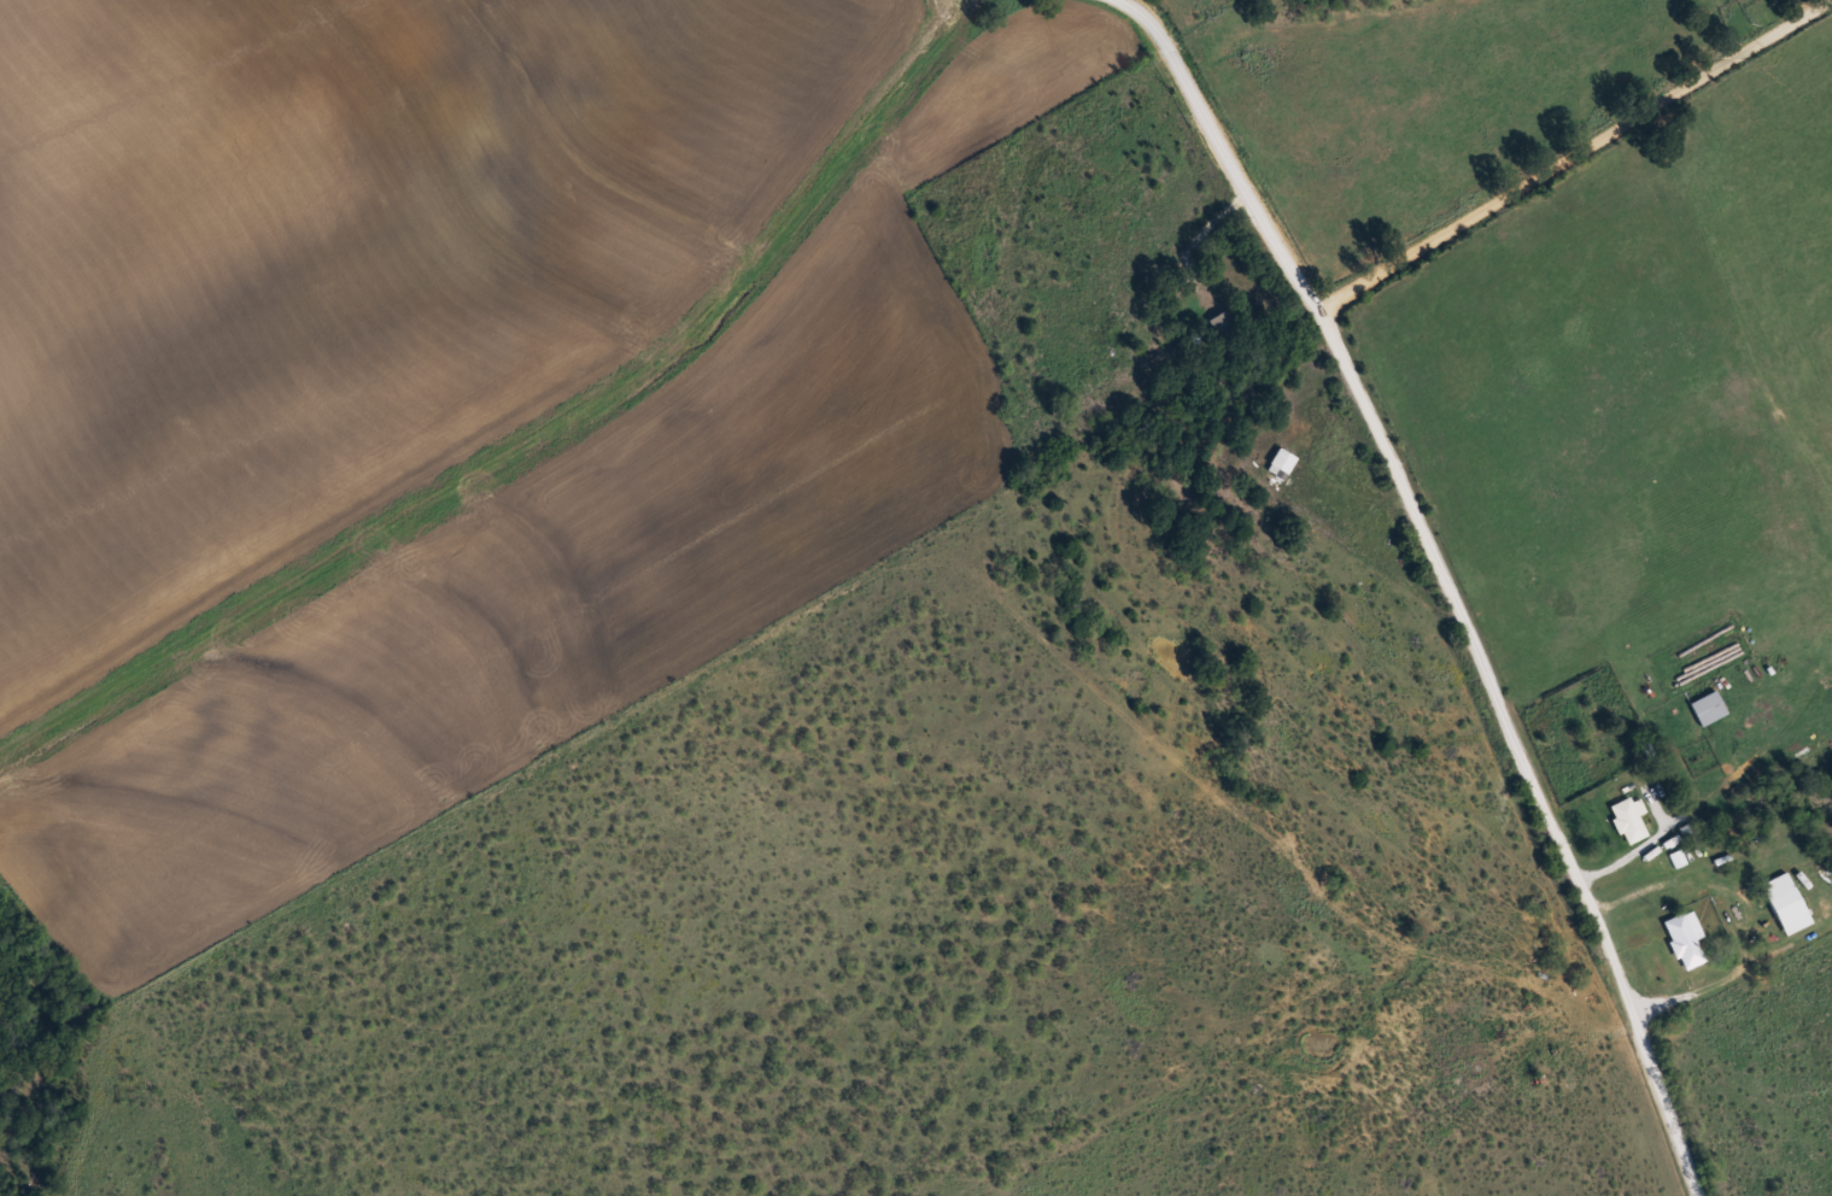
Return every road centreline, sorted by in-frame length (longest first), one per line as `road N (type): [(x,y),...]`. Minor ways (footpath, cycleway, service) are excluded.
road 1 (residential): [(1119,0),(1148,23),(1239,192),(1352,357),(1612,943),(1709,1195)]
road 2 (residential): [(1315,305),(1818,0)]

